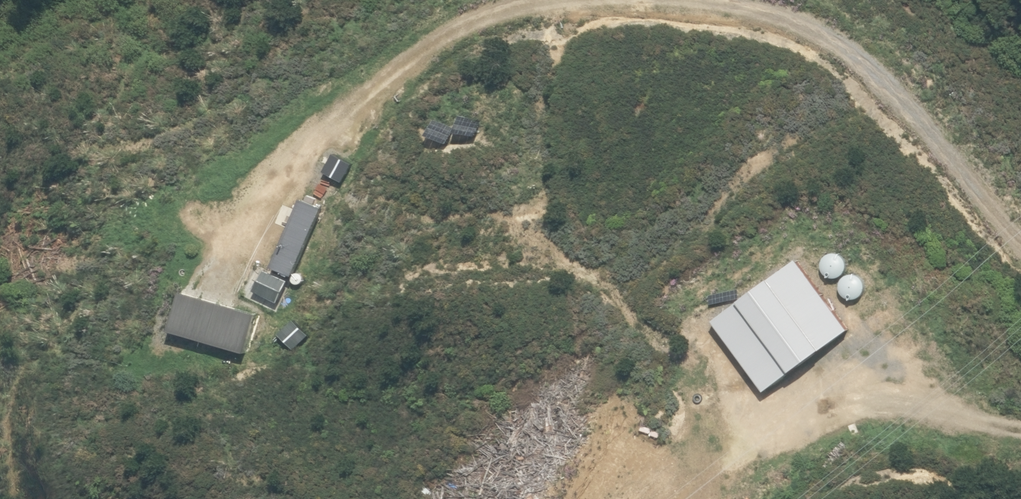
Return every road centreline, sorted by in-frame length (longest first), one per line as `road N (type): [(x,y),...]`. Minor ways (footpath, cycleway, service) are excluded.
road 1 (track): [(164,356),(267,210),(356,107),(493,23),(588,5),(733,14),(813,39),(885,85),(1020,245)]
road 2 (track): [(734,498),(694,407),(636,319),(564,253),(515,229),(350,190),(305,166)]
road 3 (track): [(692,498),(810,360),(886,358),(1020,430)]

